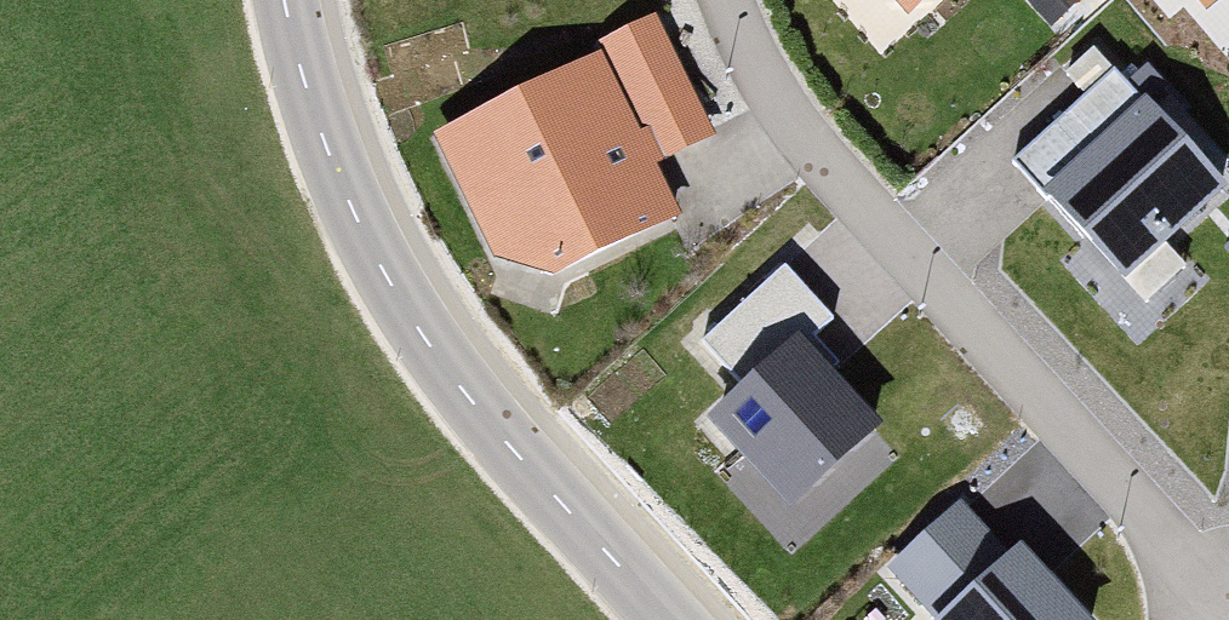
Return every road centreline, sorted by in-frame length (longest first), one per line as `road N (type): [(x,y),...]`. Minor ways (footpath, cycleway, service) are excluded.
road 1 (residential): [(745,0),(825,147),(1228,604)]
road 2 (unclassified): [(413,320),(684,619)]
road 3 (unclassified): [(413,320),(341,177),(284,0)]

